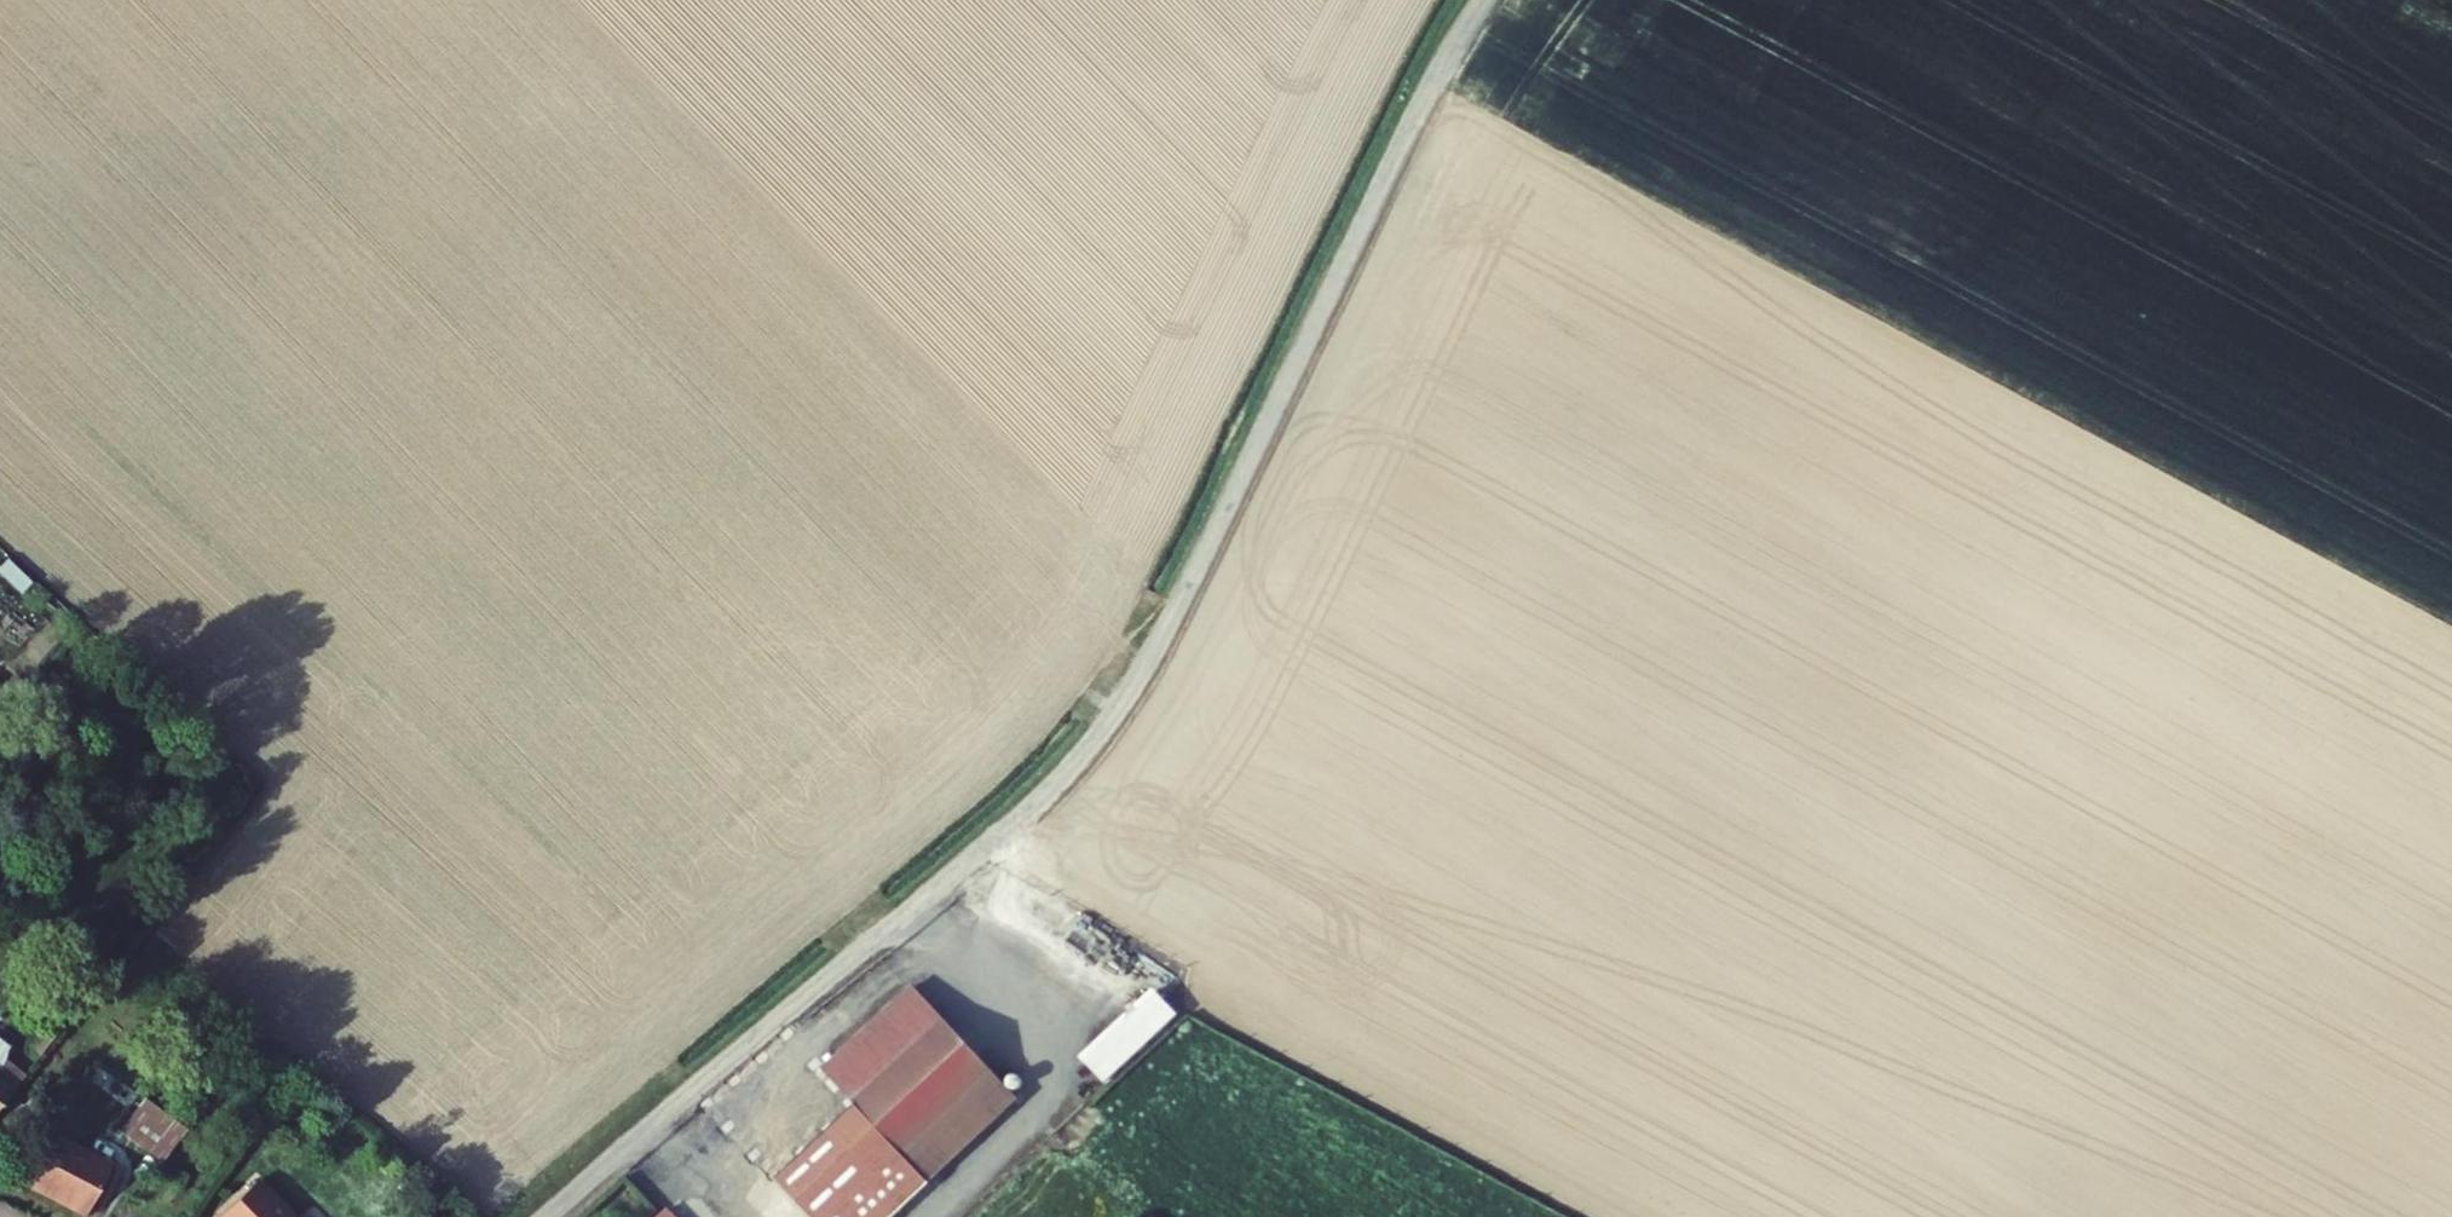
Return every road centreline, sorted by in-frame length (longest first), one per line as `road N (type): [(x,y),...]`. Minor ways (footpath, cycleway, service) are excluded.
road 1 (track): [(555,1216),(957,866),(1097,724),(1234,469),(1427,60),(1469,0)]

